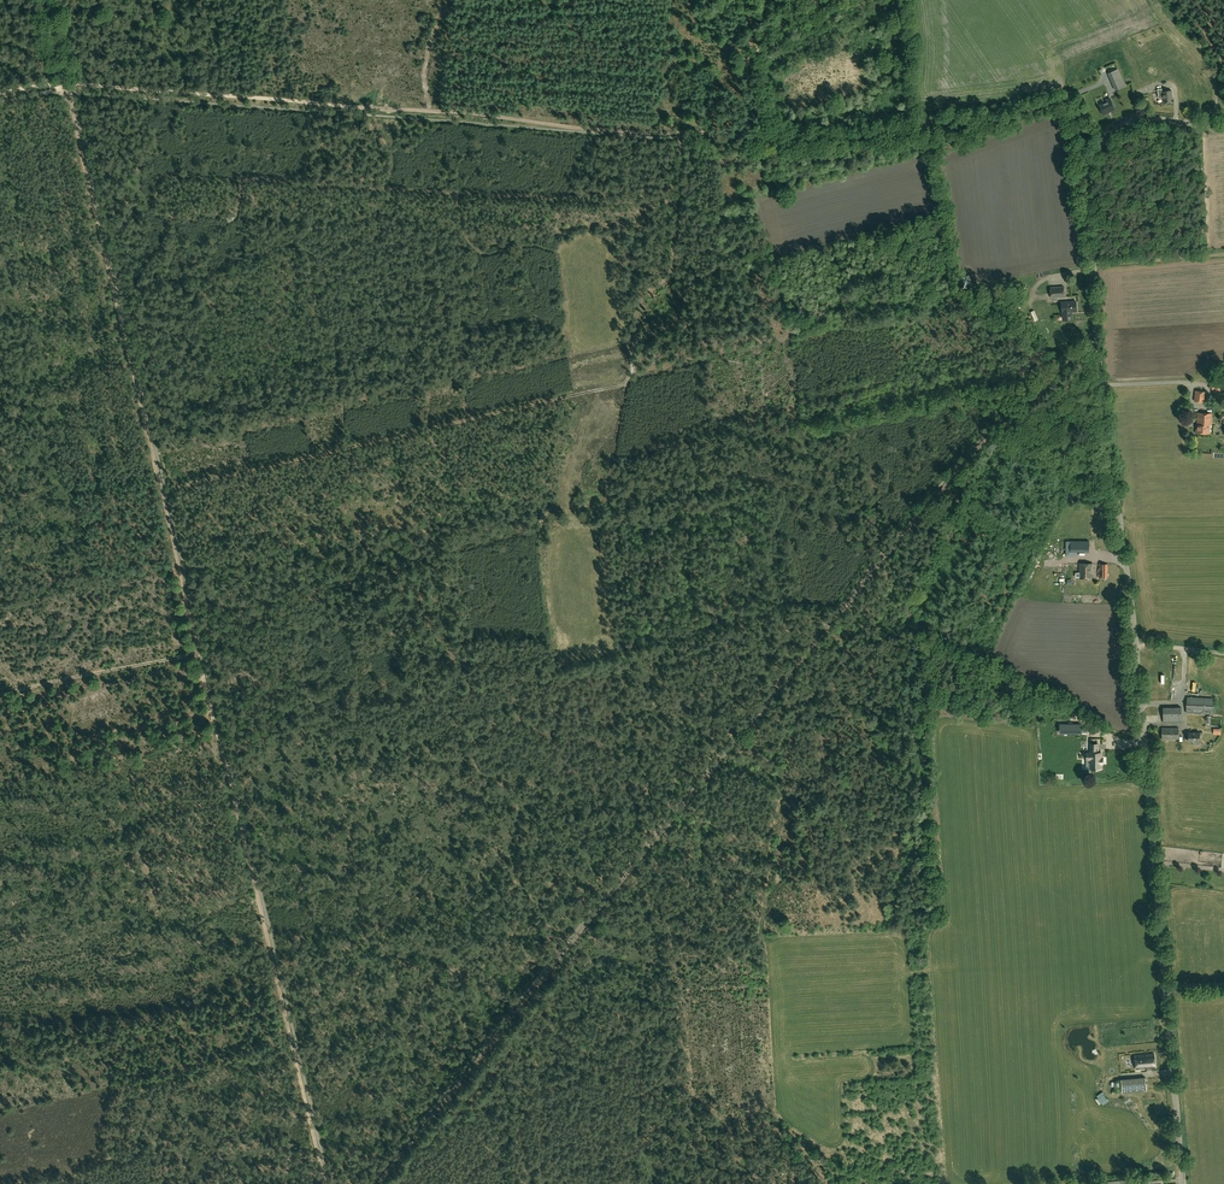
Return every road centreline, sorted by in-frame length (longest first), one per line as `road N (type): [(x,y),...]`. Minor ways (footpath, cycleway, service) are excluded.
road 1 (track): [(323,1183),(67,84)]
road 2 (track): [(379,1183),(959,470),(1054,370),(1099,346)]
road 3 (unclassified): [(1183,1183),(1136,644),(1101,386),(1088,175),(1103,138)]
road 4 (track): [(67,84),(768,137)]
road 5 (track): [(627,387),(163,496)]
road 6 (track): [(768,137),(874,134),(1029,110)]
road 7 (track): [(636,347),(594,527)]
road 8 (track): [(829,0),(753,61),(768,137)]
road 9 (track): [(1093,265),(1223,255)]
road 10 (unclassified): [(1103,138),(1139,119),(1223,129)]

